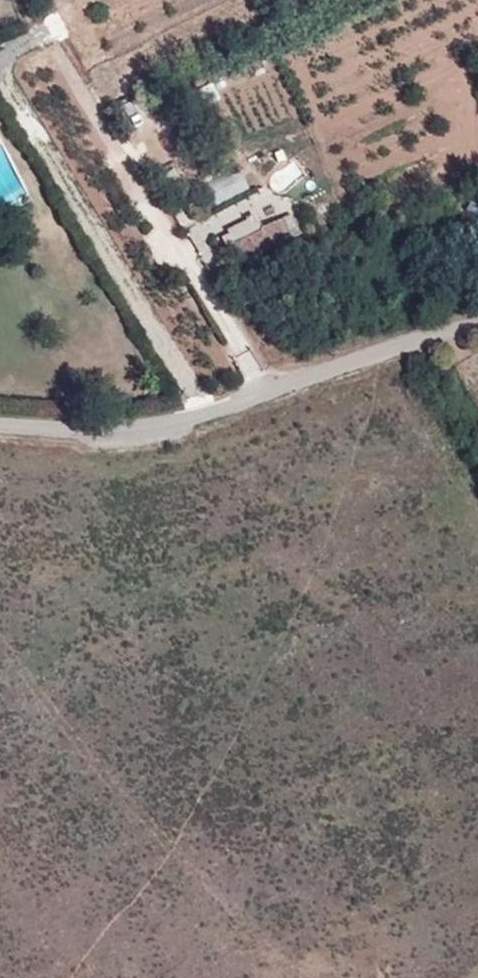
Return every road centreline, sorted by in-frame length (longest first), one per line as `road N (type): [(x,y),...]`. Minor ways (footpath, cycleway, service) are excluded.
road 1 (residential): [(0,426),(136,436),(358,362),(477,332)]

